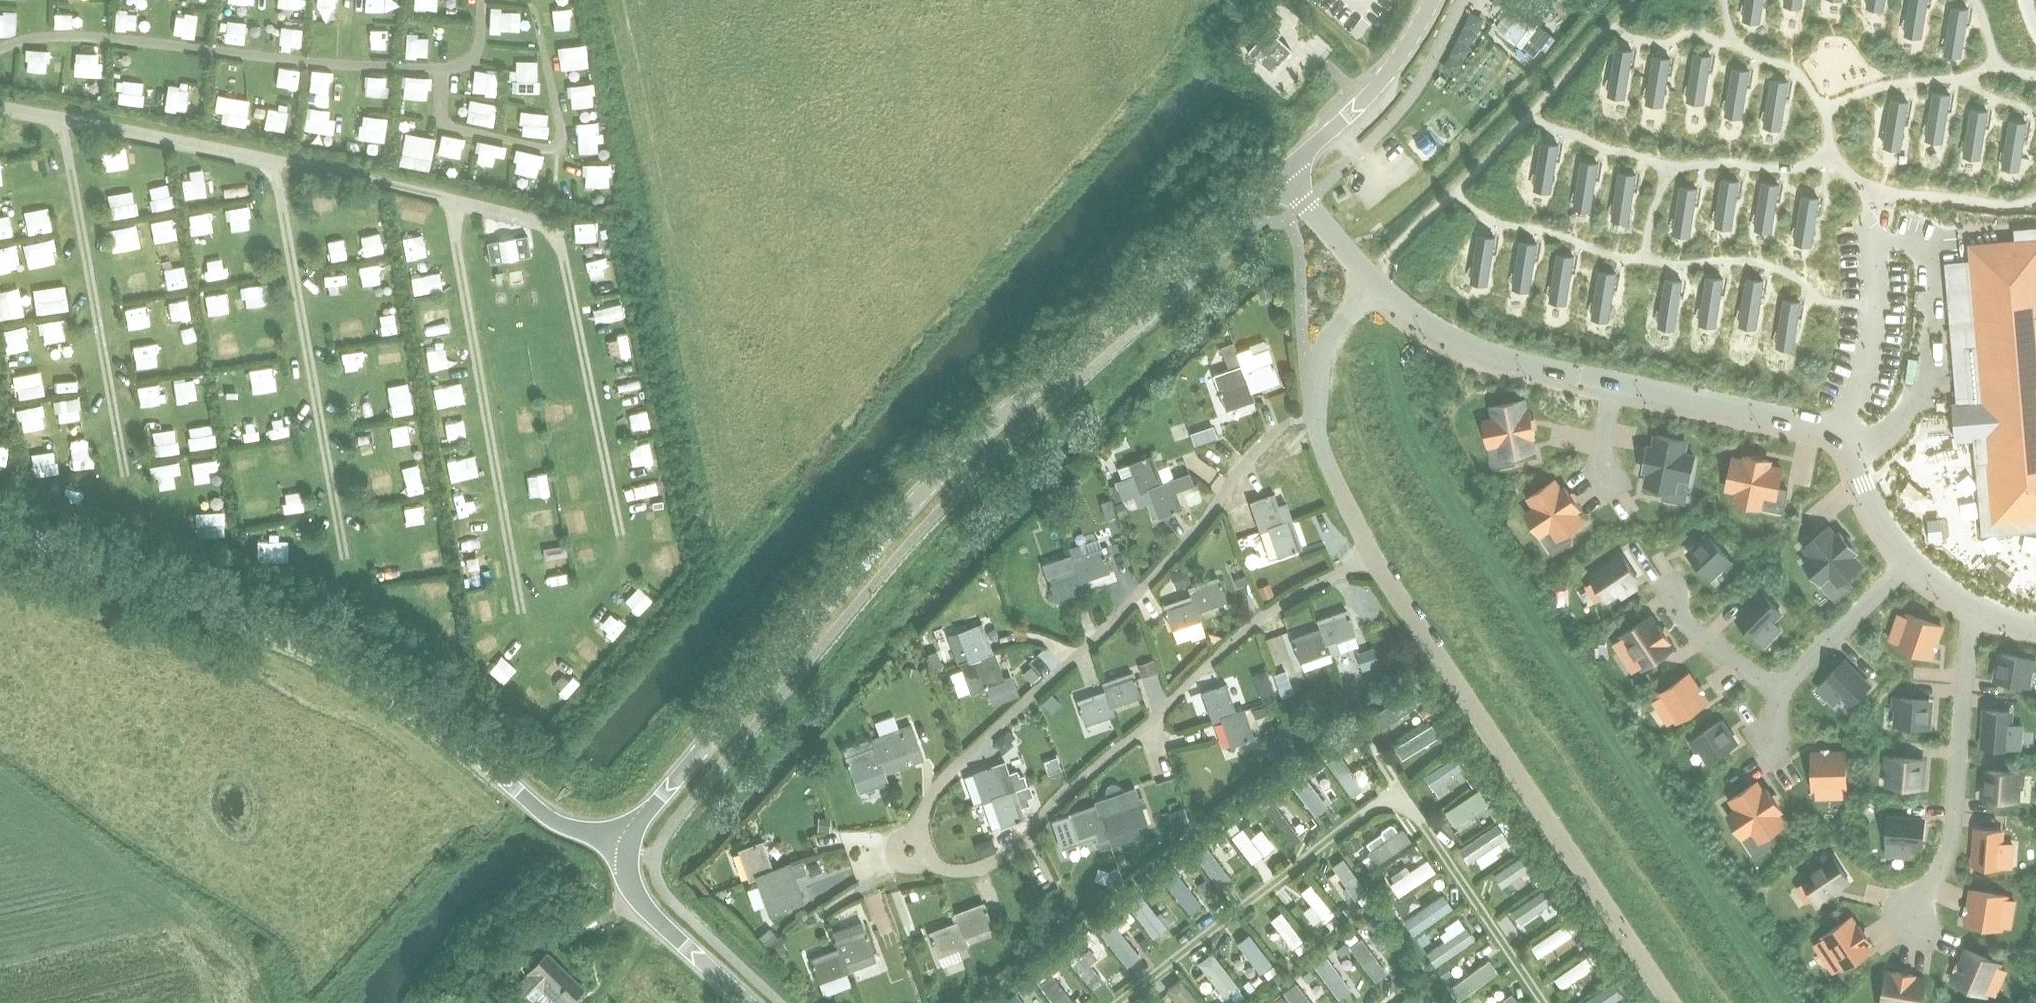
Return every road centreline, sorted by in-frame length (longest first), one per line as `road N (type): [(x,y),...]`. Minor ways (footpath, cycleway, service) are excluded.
road 1 (tertiary): [(629,848),(644,819),(894,524),(1011,406),(1360,101),(1401,55),(1432,0)]
road 2 (tertiary): [(629,848),(540,814),(432,721),(358,675),(251,625),(0,529)]
road 3 (track): [(1367,277),(1633,0)]
road 4 (tertiary): [(745,1002),(645,908),(633,890),(629,848)]

